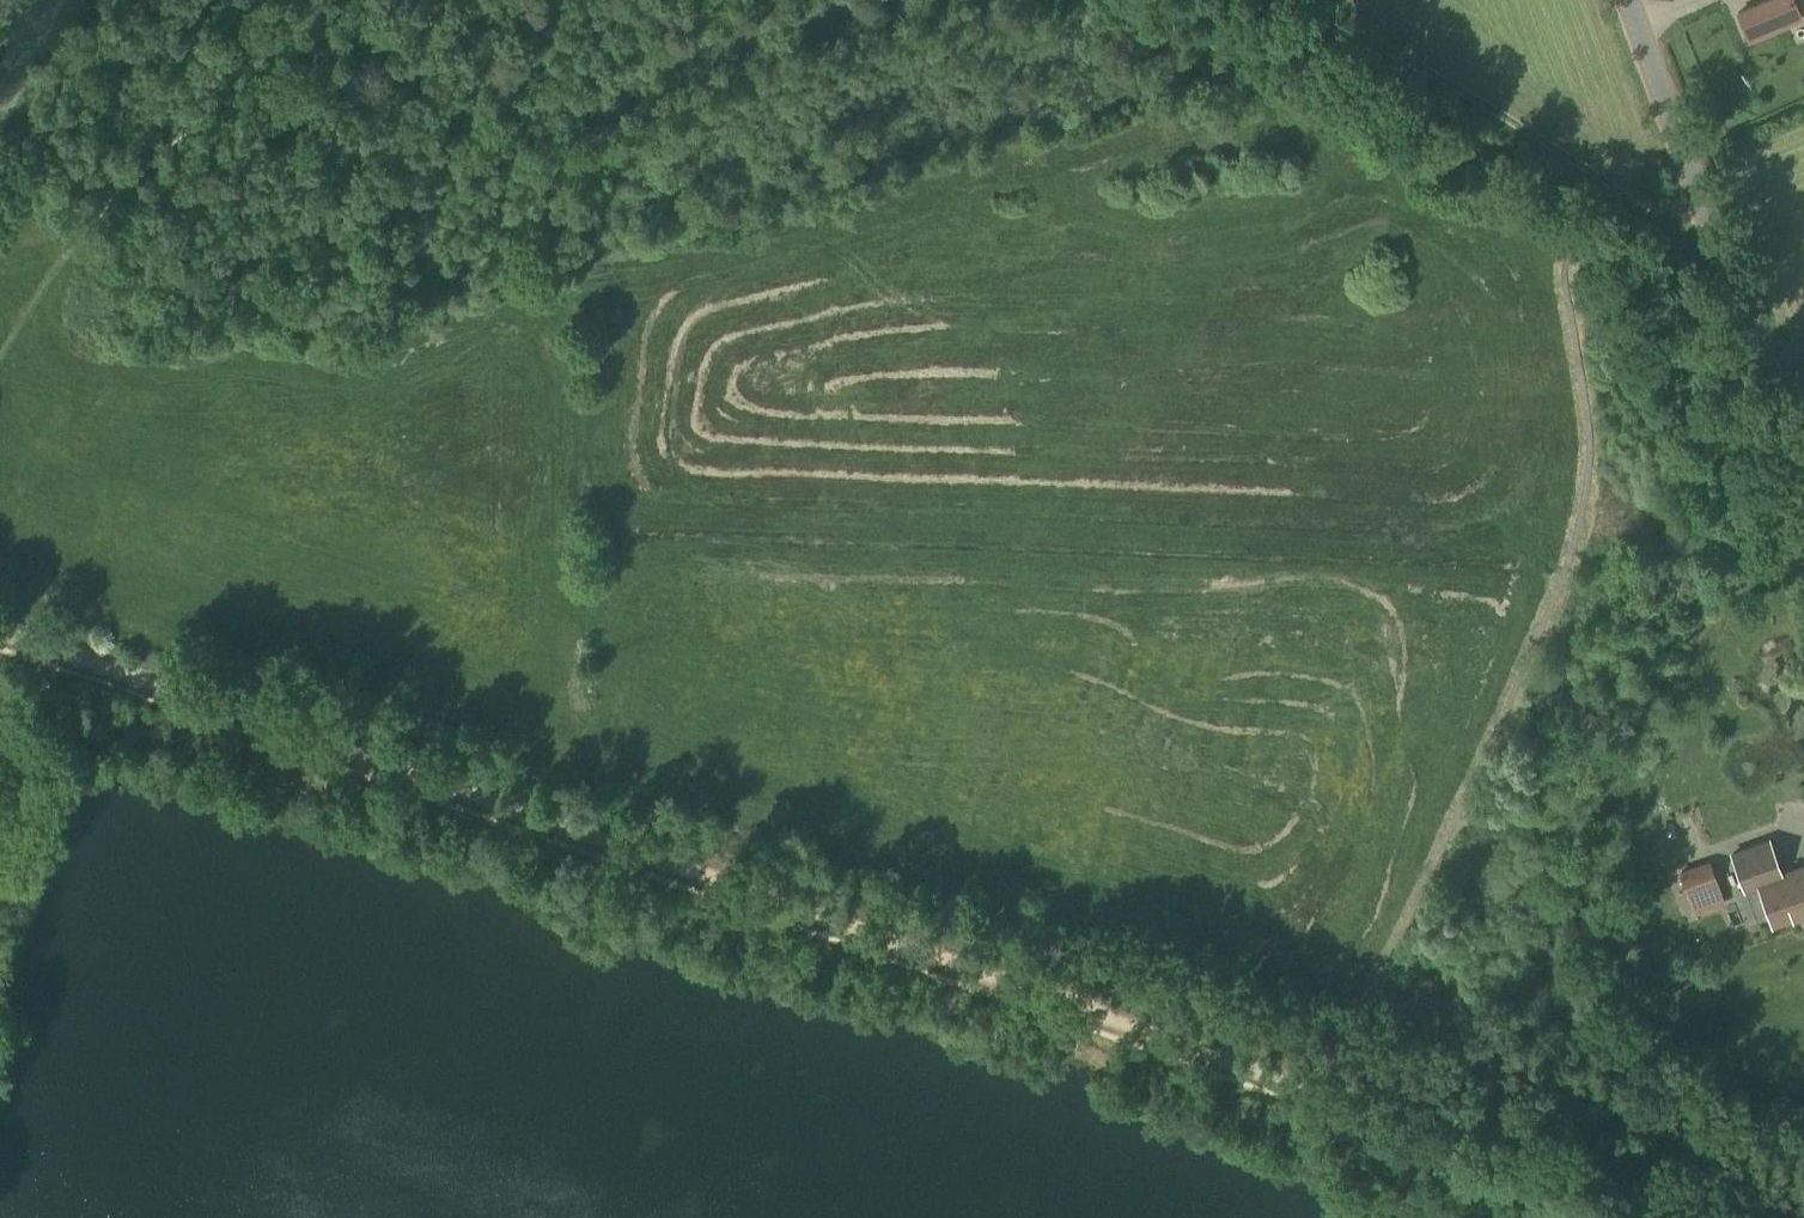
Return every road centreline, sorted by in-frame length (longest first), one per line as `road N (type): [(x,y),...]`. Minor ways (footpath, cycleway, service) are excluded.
road 1 (track): [(1307,1091),(70,655)]
road 2 (tertiary): [(1803,466),(1630,0)]
road 3 (track): [(1275,0),(1591,188)]
road 4 (track): [(1592,1188),(1307,1091)]
road 5 (track): [(1591,188),(1727,259)]

